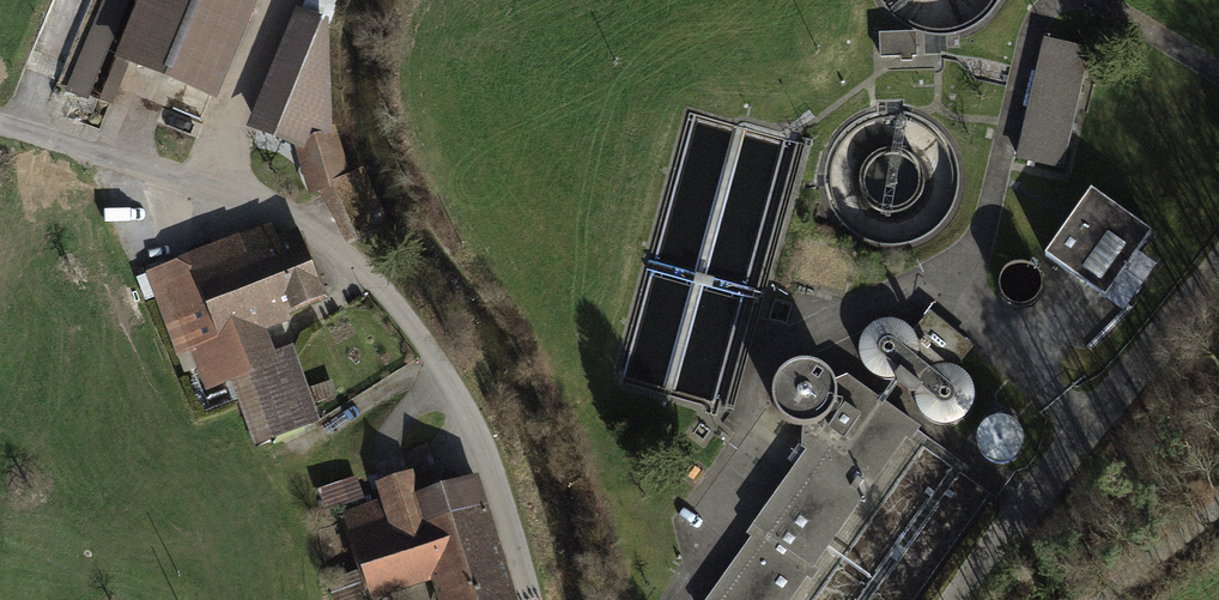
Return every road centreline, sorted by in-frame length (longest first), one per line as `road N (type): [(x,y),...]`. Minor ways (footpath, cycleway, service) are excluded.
road 1 (residential): [(528,599),(485,457),(435,350),(365,269),(250,198),(0,123)]
road 2 (residential): [(956,599),(1218,262)]
road 3 (track): [(1218,511),(1105,599)]

